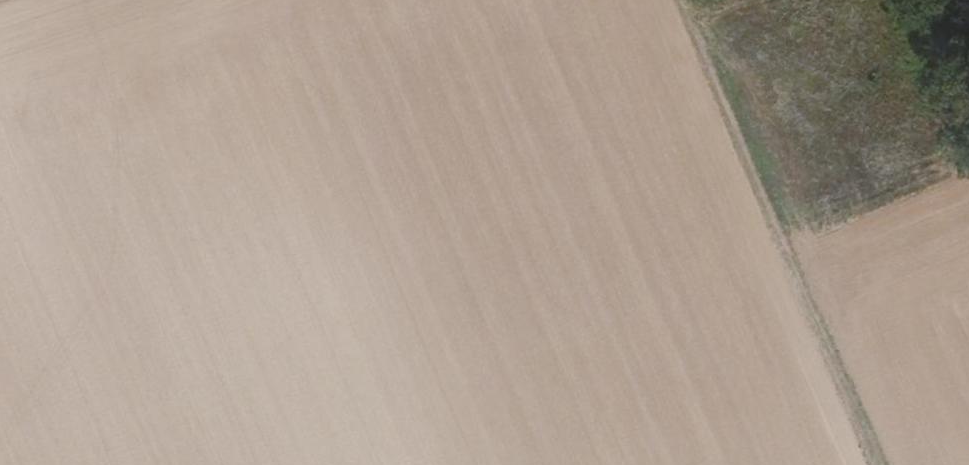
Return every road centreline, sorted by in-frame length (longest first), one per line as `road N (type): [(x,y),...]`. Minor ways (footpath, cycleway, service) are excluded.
road 1 (track): [(679,0),(879,464)]

